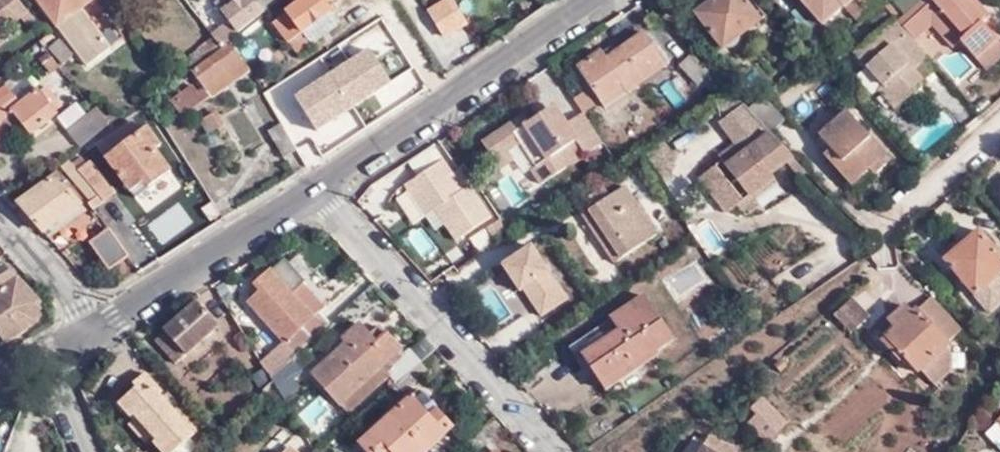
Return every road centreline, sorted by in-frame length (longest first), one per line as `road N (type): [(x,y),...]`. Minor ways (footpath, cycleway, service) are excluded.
road 1 (residential): [(546,451),(315,188)]
road 2 (residential): [(589,0),(315,188)]
road 3 (residential): [(315,188),(97,329)]
road 4 (residential): [(0,222),(97,329)]
road 5 (residential): [(897,213),(999,126)]

